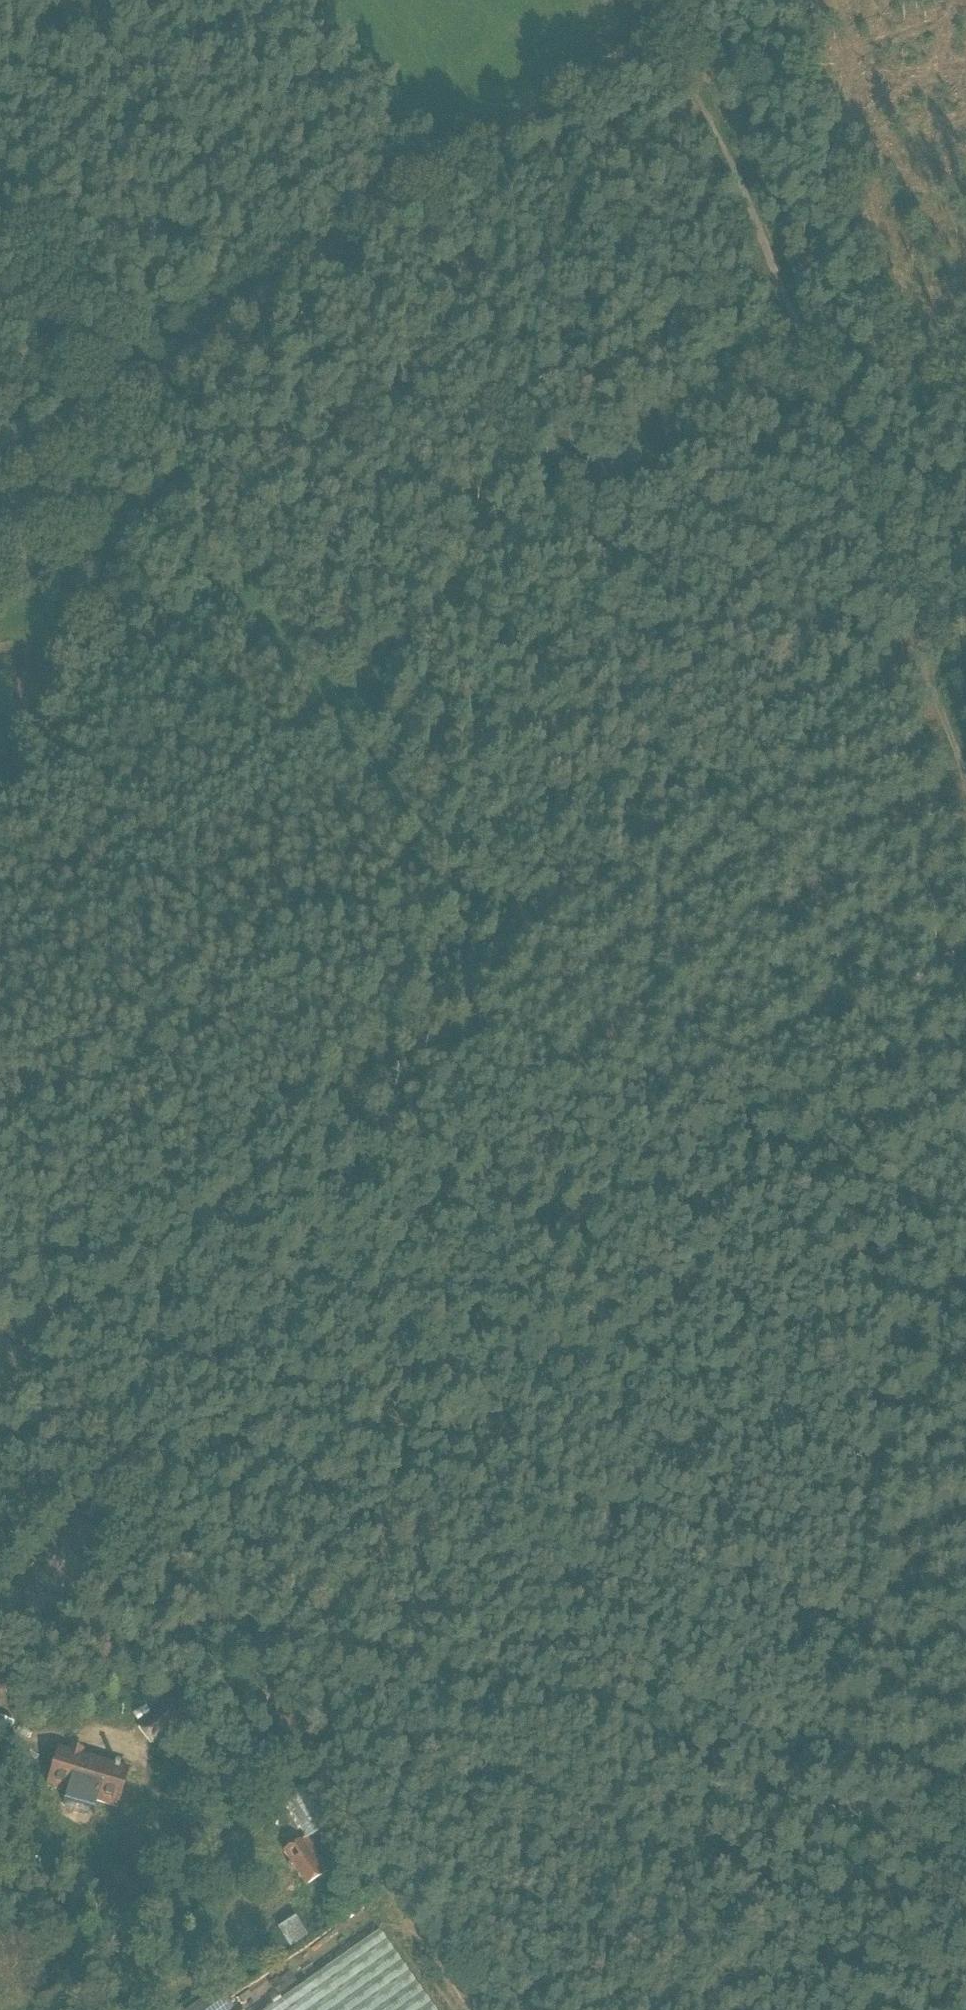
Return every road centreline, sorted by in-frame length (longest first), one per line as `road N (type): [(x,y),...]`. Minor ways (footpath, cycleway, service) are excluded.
road 1 (track): [(0,484),(696,0)]

